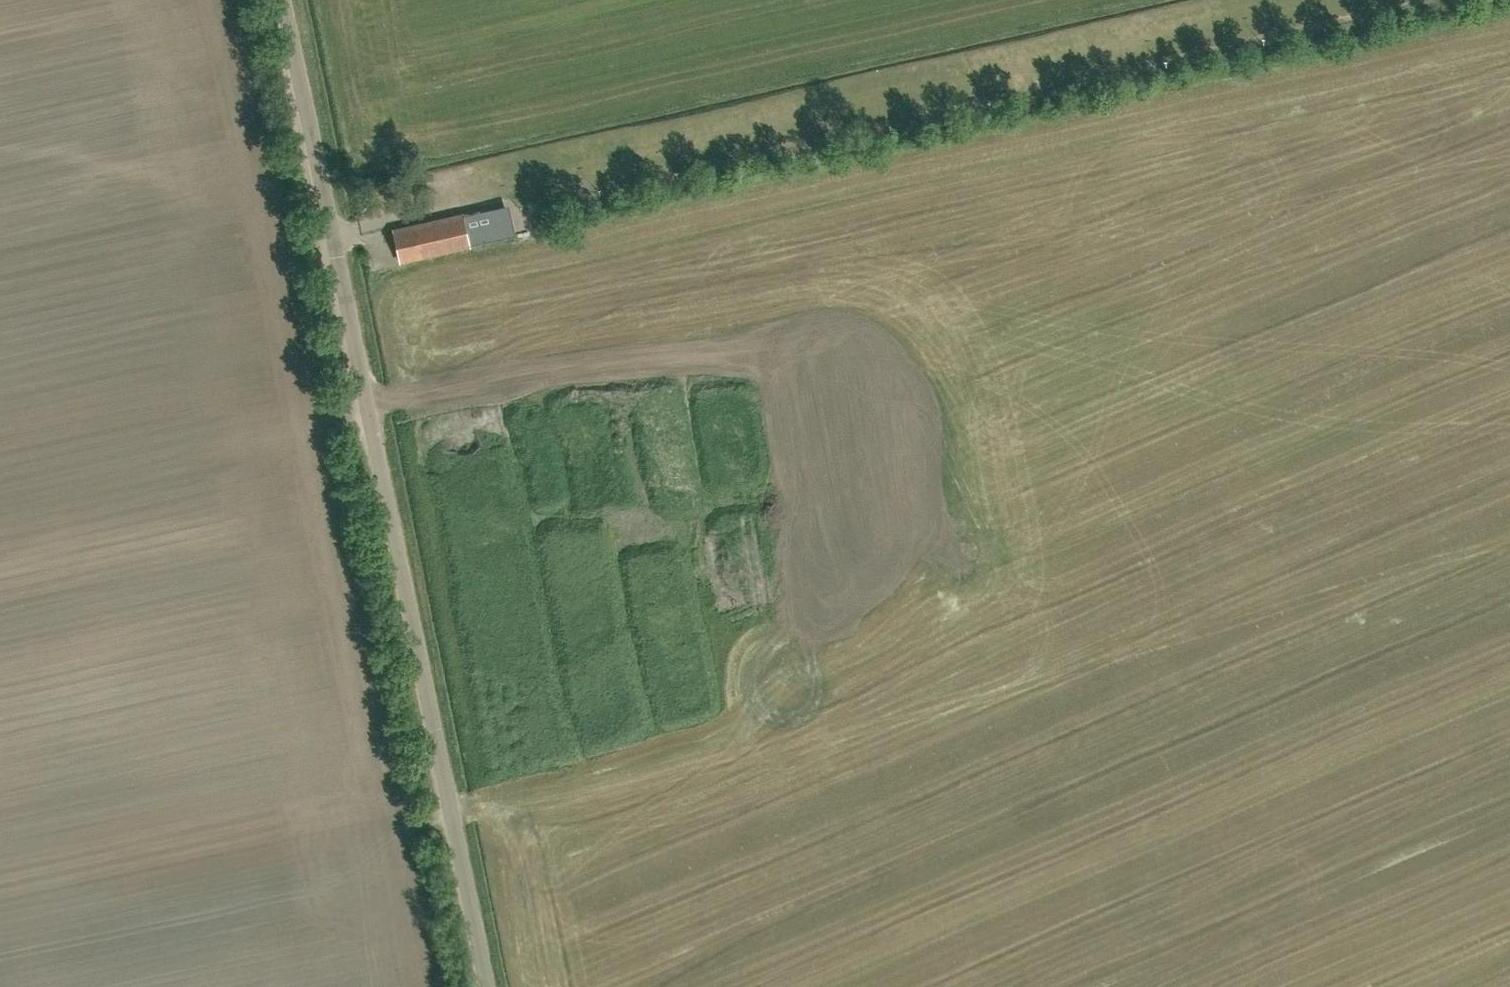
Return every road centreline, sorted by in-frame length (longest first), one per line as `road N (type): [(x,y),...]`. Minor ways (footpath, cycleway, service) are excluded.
road 1 (unclassified): [(484,986),(284,0)]

